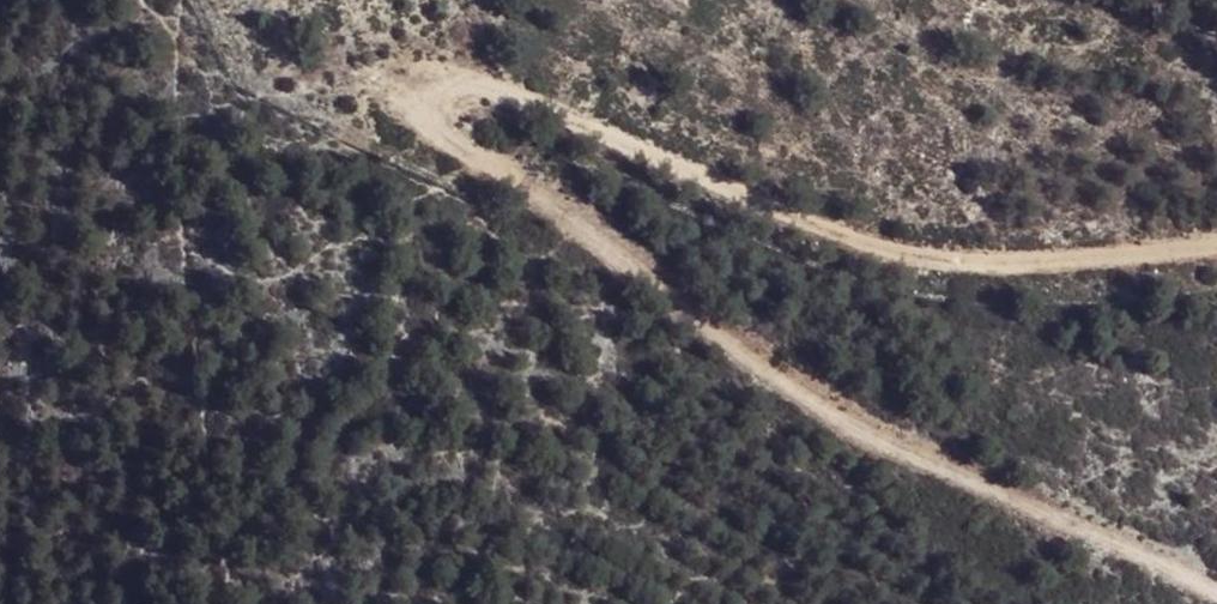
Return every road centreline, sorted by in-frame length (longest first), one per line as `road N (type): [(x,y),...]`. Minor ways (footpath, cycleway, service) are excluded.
road 1 (track): [(1216,245),(986,263),(920,258),(810,226),(695,171),(469,83),(427,91),(417,105),(420,120),(631,264),(798,401),(968,479),(1188,564),(1216,584)]

